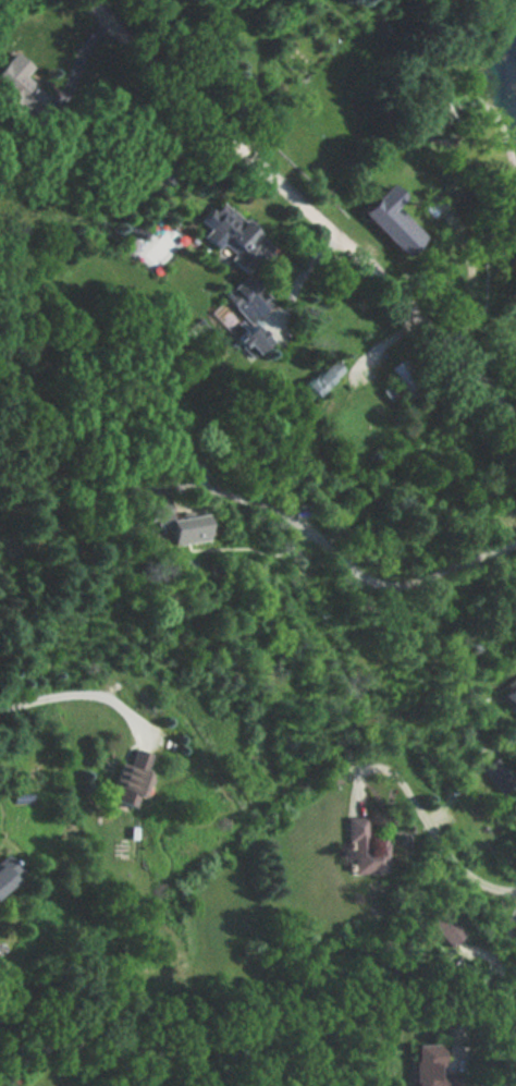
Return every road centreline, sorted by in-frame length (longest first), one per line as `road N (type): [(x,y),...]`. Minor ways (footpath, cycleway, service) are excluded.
road 1 (residential): [(515,425),(349,245),(88,0)]

